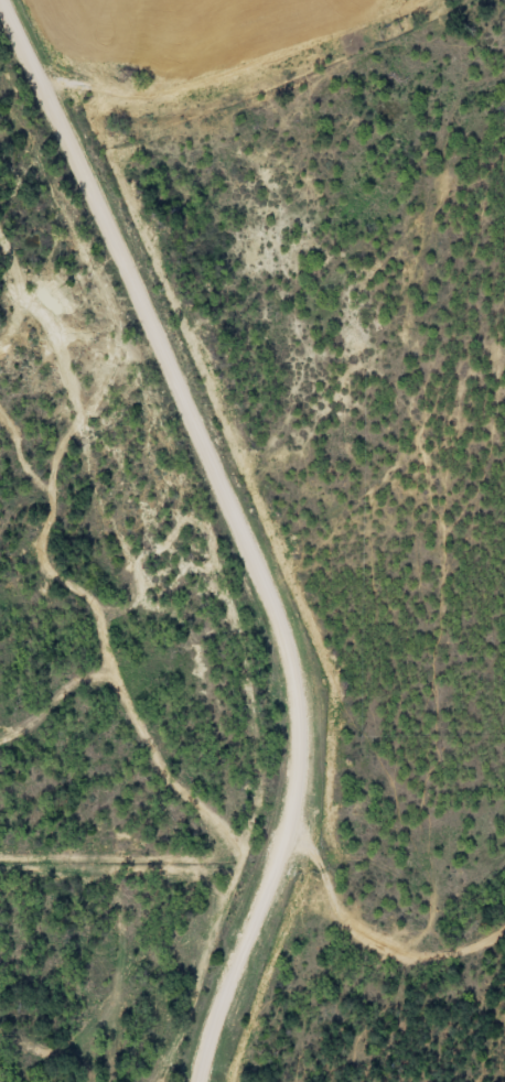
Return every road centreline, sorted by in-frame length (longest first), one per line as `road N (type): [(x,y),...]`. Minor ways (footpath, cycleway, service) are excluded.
road 1 (residential): [(16,0),(54,86),(105,126),(110,216),(233,474),(329,708),(316,899),(241,1081)]
road 2 (residential): [(504,19),(333,80),(105,126)]
road 3 (residential): [(316,899),(479,955),(504,949)]

